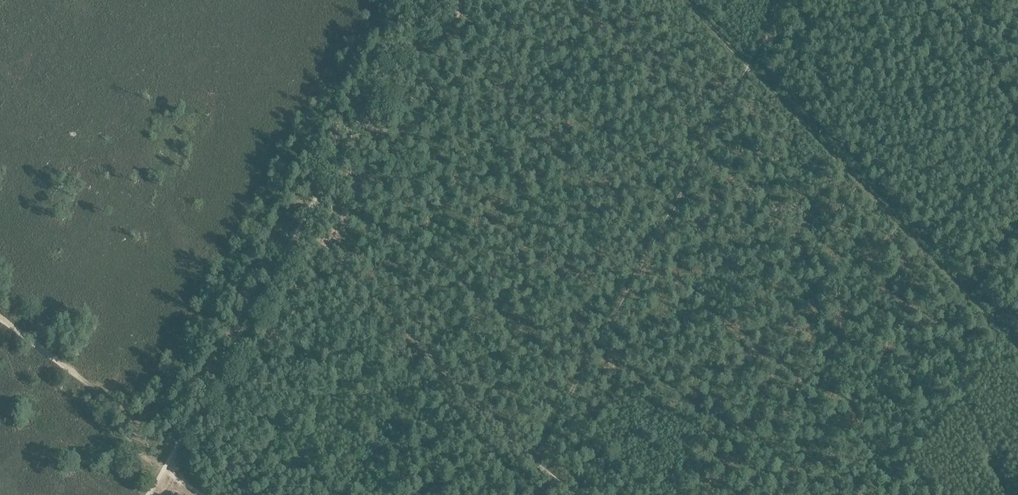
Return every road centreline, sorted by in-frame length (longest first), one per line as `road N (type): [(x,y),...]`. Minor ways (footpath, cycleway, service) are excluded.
road 1 (track): [(434,0),(169,478)]
road 2 (track): [(535,460),(784,0)]
road 3 (track): [(682,0),(1017,346)]
road 4 (track): [(303,224),(535,460)]
road 5 (track): [(165,467),(0,320)]

